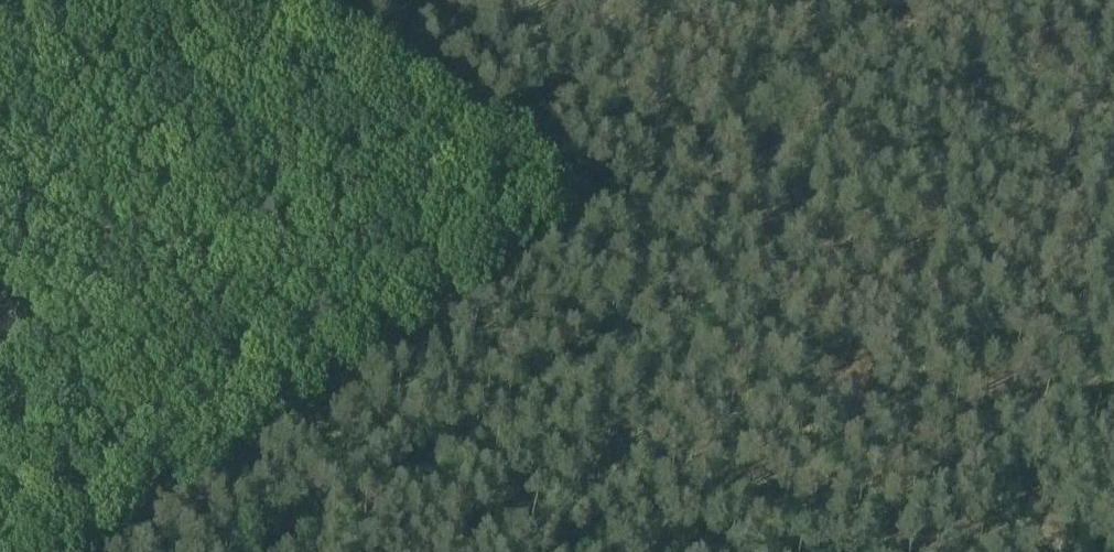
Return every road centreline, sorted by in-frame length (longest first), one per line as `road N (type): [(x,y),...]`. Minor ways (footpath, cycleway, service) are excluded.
road 1 (track): [(73,551),(906,0)]
road 2 (track): [(1066,551),(273,0)]

